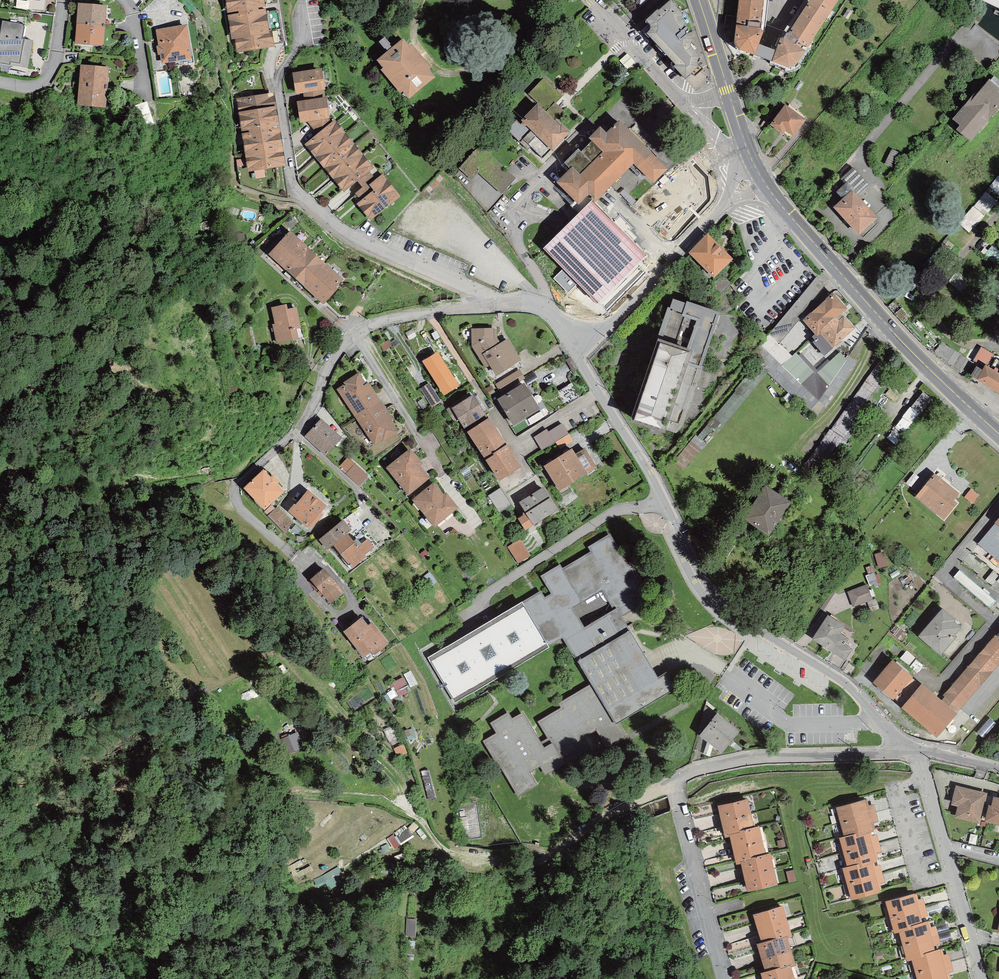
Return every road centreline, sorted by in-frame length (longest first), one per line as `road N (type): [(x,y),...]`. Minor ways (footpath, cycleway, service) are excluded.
road 1 (residential): [(578,353),(717,595),(843,679),(881,717)]
road 2 (residential): [(727,978),(671,782),(762,757),(917,752)]
road 3 (residential): [(272,65),(296,189),(343,228),(512,303)]
road 4 (primary): [(998,437),(889,331),(756,175)]
road 5 (residential): [(354,335),(320,372),(295,433),(238,484),(243,512),(295,559)]
road 6 (residential): [(578,353),(756,175)]
road 7 (residential): [(984,978),(917,752)]
road 8 (residential): [(512,303),(431,311),(366,325),(354,335)]
road 9 (residential): [(592,0),(685,104)]
road 10 (residential): [(0,82),(45,82),(66,0)]

